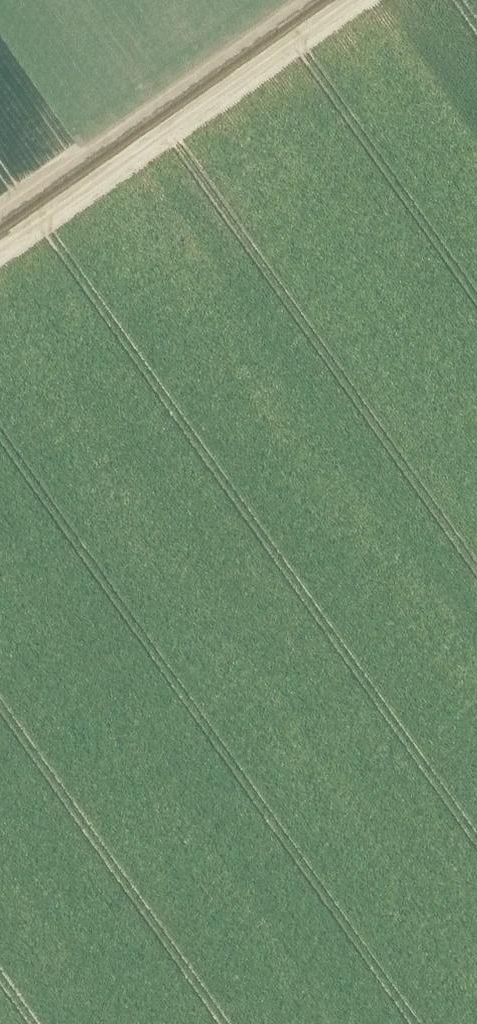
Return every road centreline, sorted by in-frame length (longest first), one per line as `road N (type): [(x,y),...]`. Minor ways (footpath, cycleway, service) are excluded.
road 1 (track): [(348,0),(0,246)]

